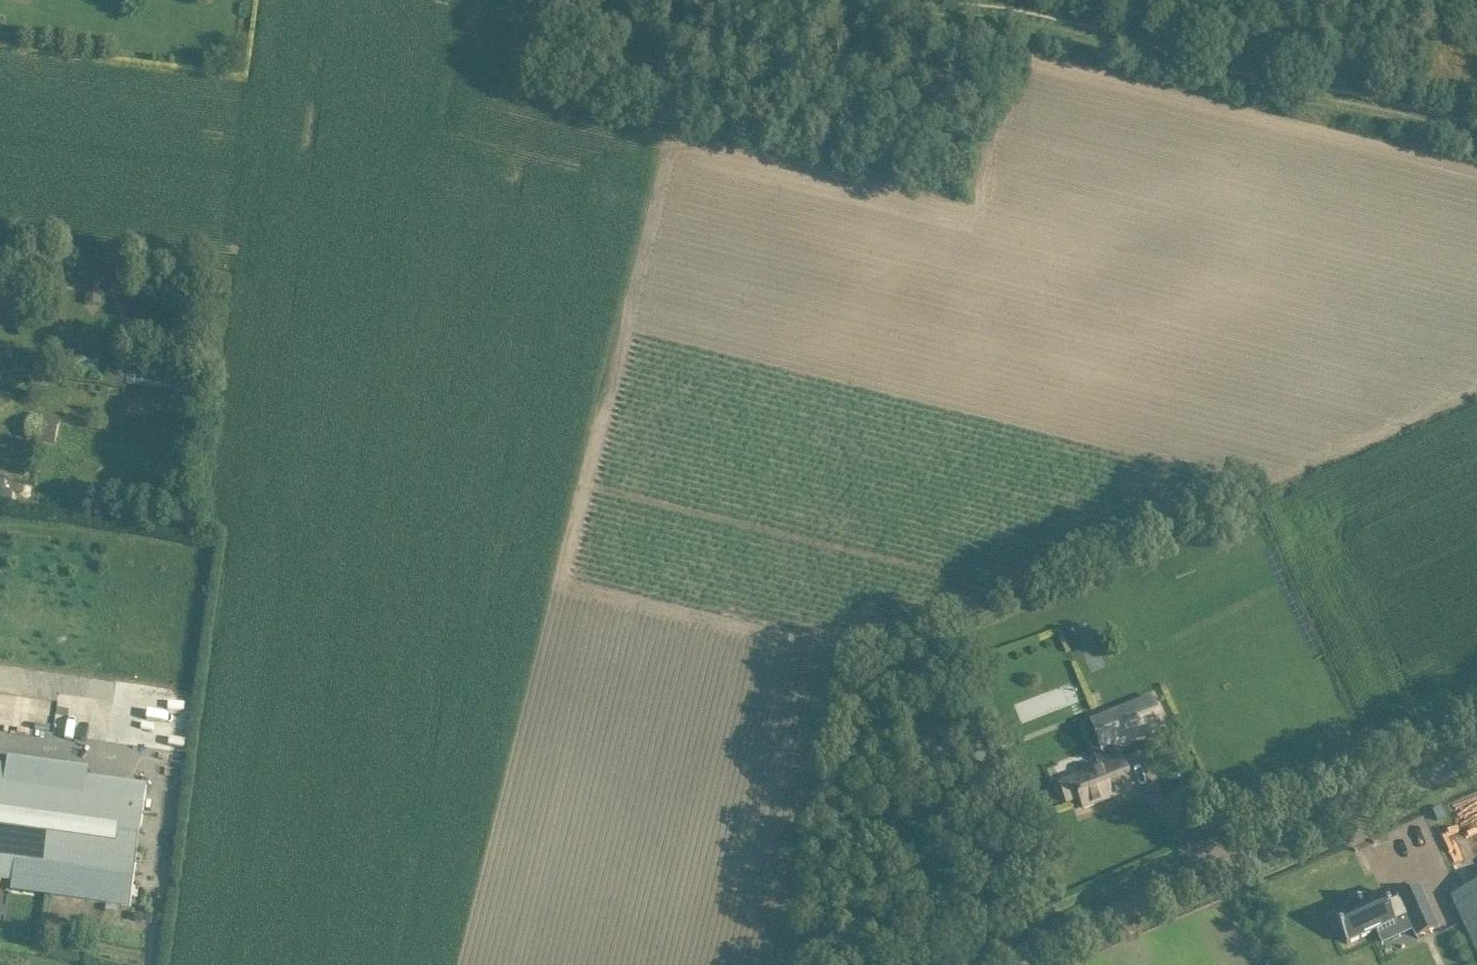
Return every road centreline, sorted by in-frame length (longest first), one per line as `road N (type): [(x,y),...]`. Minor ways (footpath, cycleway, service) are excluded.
road 1 (track): [(1476,142),(918,0)]
road 2 (unclassified): [(1476,748),(970,964)]

